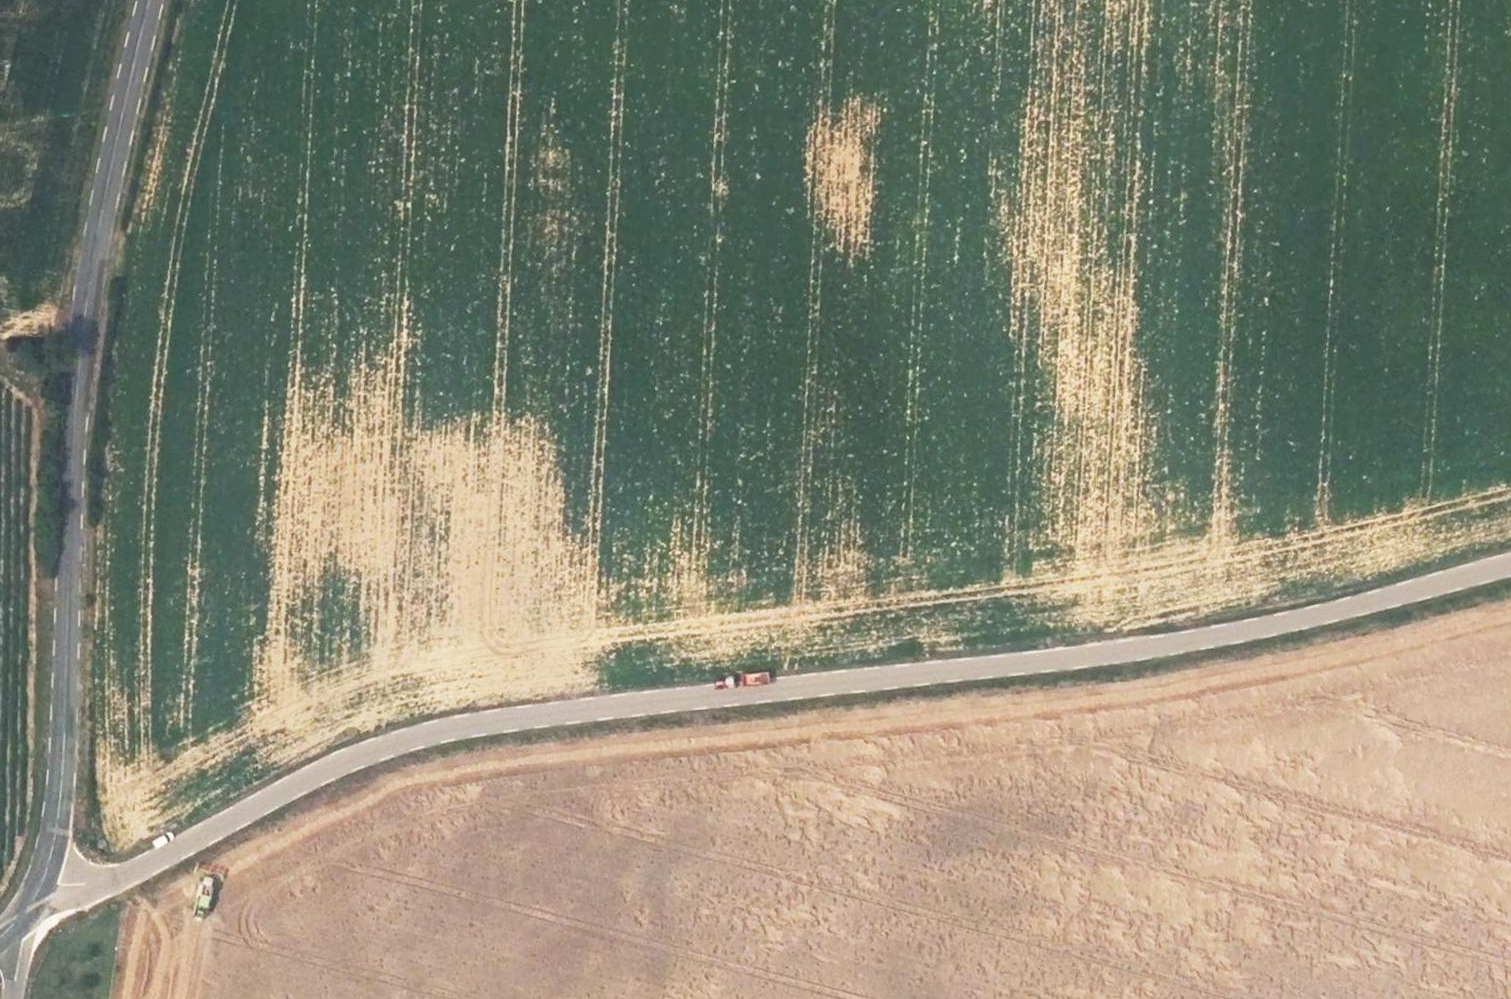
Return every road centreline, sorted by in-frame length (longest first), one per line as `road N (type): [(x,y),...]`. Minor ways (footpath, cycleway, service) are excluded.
road 1 (unclassified): [(31,910),(129,874),(352,759),(431,733),(1142,648),(1309,617),(1510,565)]
road 2 (tertiary): [(31,910),(47,874),(64,760),(84,317),(150,0)]

